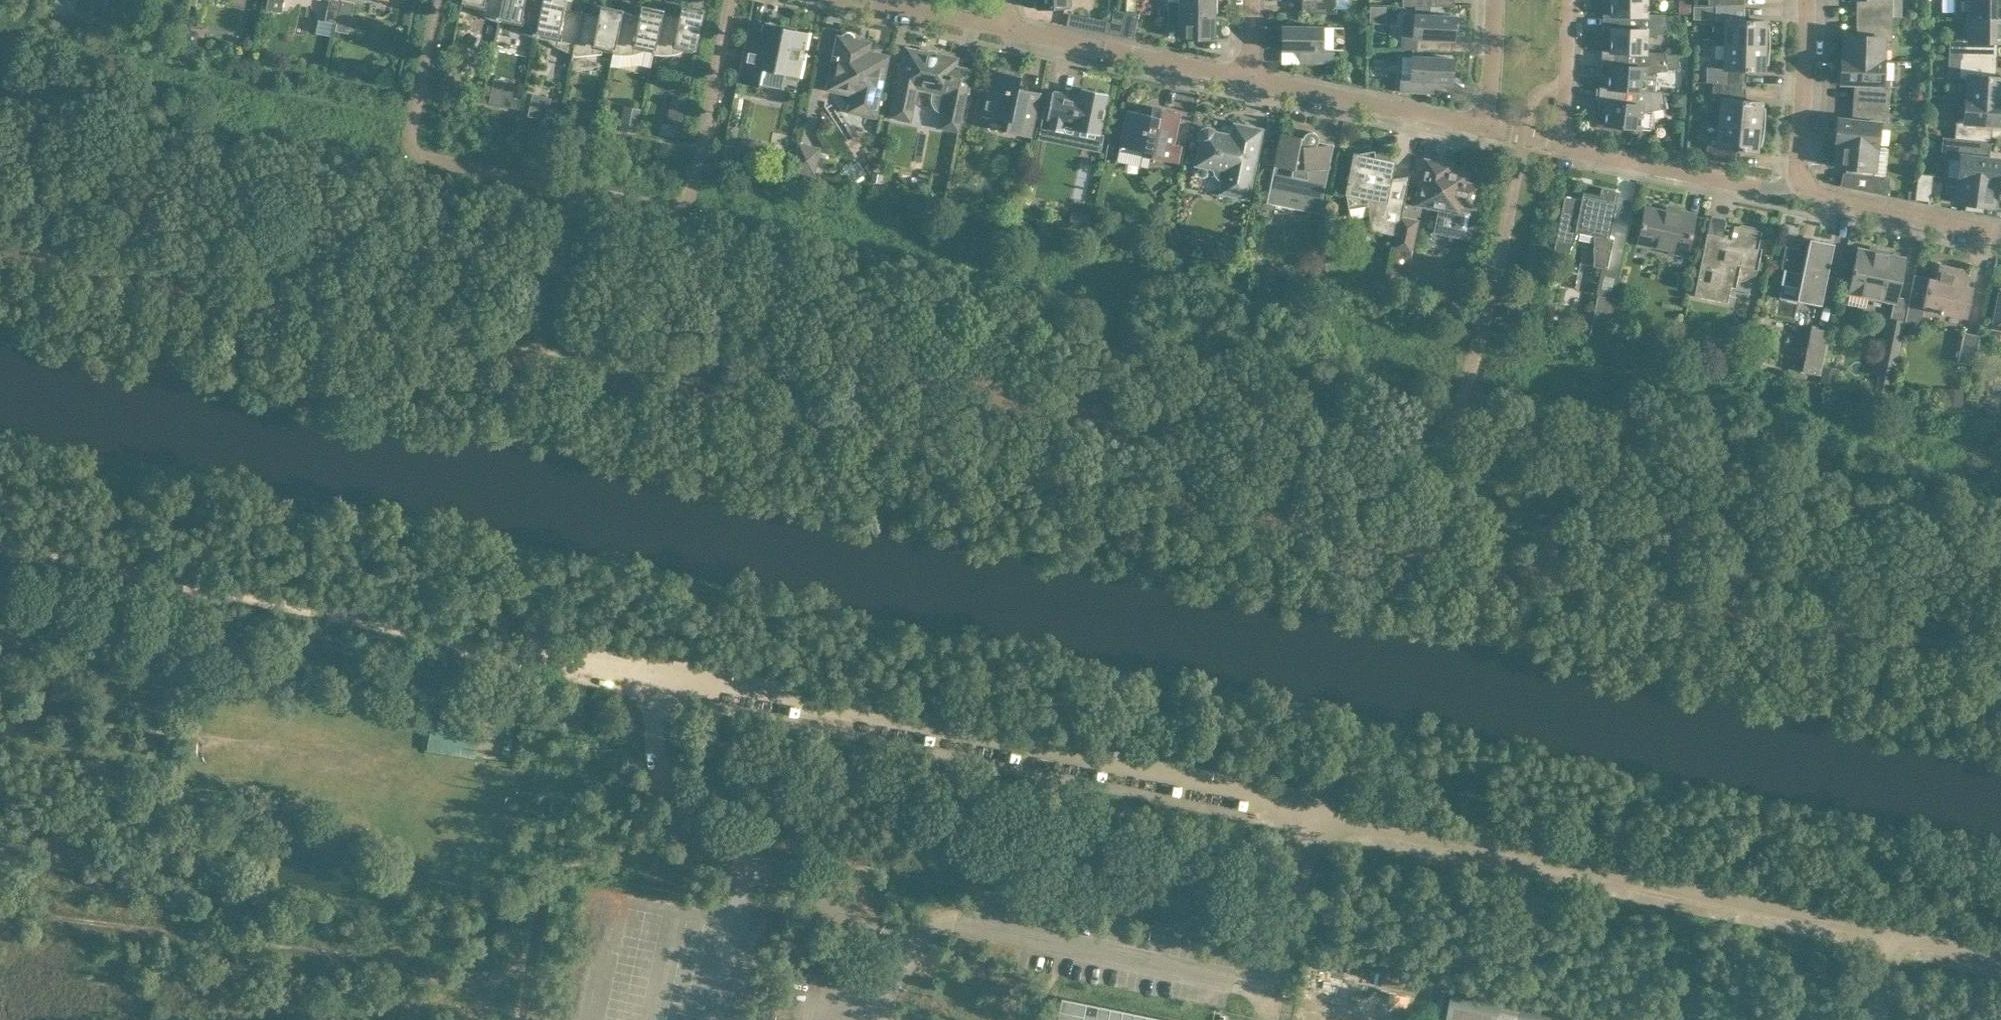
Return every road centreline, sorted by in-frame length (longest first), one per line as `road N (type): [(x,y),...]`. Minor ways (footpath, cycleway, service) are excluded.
road 1 (unclassified): [(2000,959),(0,548)]
road 2 (residential): [(1255,74),(1003,29)]
road 3 (residential): [(1799,176),(1766,187),(1562,143)]
road 4 (residential): [(1487,124),(1255,74)]
road 5 (residential): [(2000,232),(1820,195),(1799,176)]
road 6 (residential): [(1799,176),(1806,0)]
road 7 (residential): [(1003,29),(848,0)]
road 8 (residential): [(1562,143),(1566,0)]
road 9 (residential): [(1487,124),(1496,0)]

